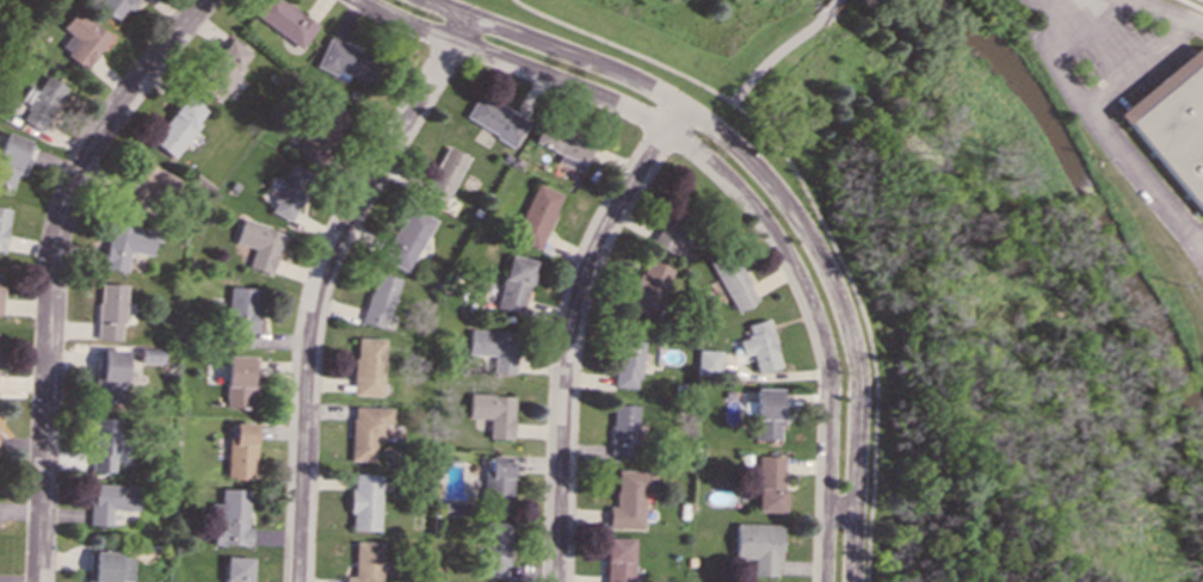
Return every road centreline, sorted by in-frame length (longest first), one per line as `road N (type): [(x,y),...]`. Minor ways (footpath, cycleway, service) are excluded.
road 1 (residential): [(356,0),(635,114),(714,167),(744,199),(786,260),(826,364),(822,581)]
road 2 (residential): [(853,581),(852,340),(819,260),(777,192),(740,153),(647,88),(423,0)]
road 3 (residential): [(203,0),(109,119),(62,212),(53,272),(40,581)]
road 4 (residential): [(299,581),(317,298),(352,212),(467,17)]
road 5 (residential): [(681,109),(615,209),(573,317),(558,581)]

